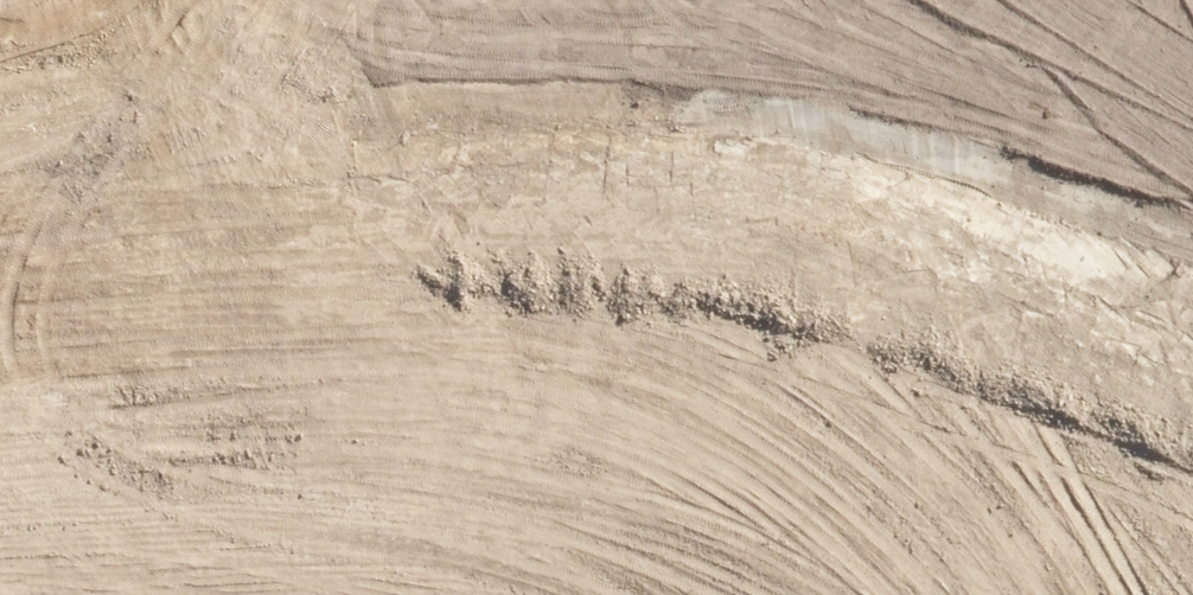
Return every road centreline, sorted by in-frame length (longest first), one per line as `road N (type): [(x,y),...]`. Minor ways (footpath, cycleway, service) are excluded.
road 1 (secondary): [(0,289),(308,252),(555,264),(798,320),(1192,476)]
road 2 (secondary): [(1017,594),(861,542),(560,473),(309,450),(0,484)]

